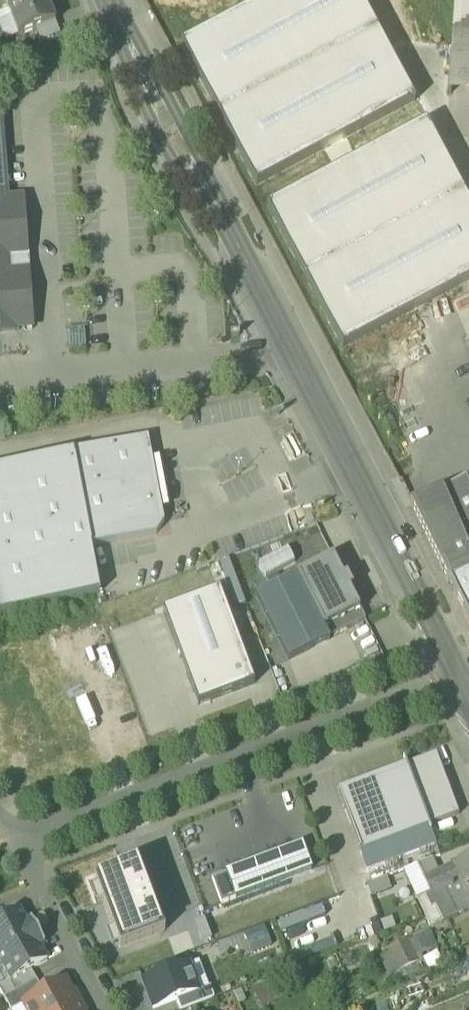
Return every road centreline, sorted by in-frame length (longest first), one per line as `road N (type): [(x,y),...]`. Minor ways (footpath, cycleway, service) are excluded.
road 1 (secondary): [(109,0),(460,679)]
road 2 (unclassified): [(460,679),(19,844)]
road 3 (residential): [(19,844),(112,1009)]

